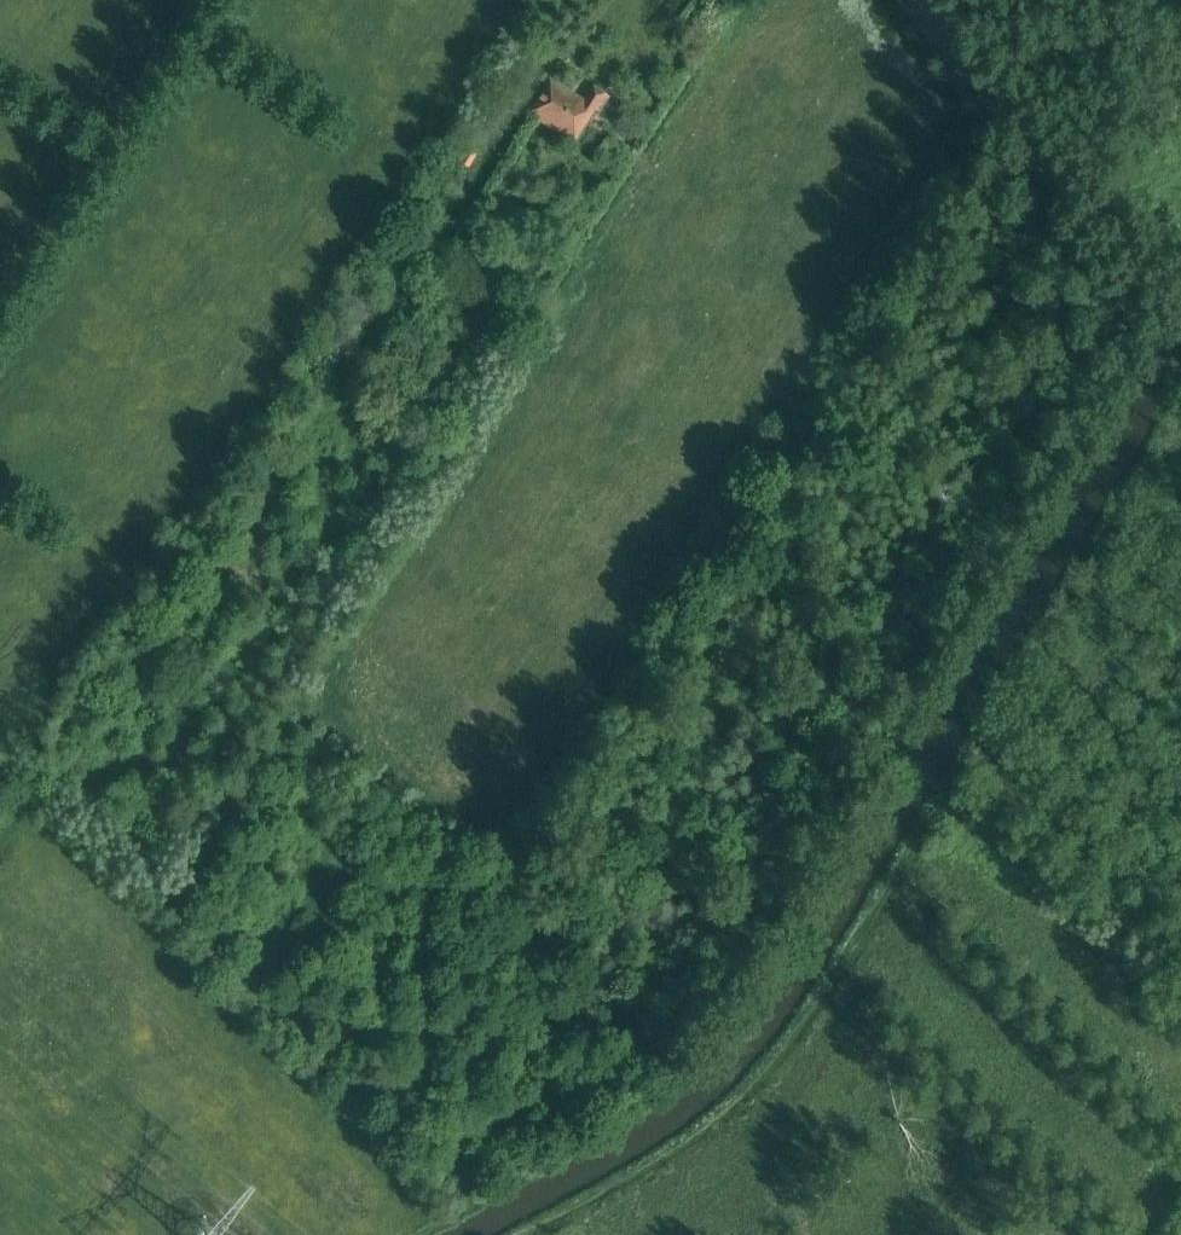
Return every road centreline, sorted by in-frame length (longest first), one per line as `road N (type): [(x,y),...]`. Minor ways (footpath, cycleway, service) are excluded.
road 1 (unclassified): [(1180,303),(914,0)]

